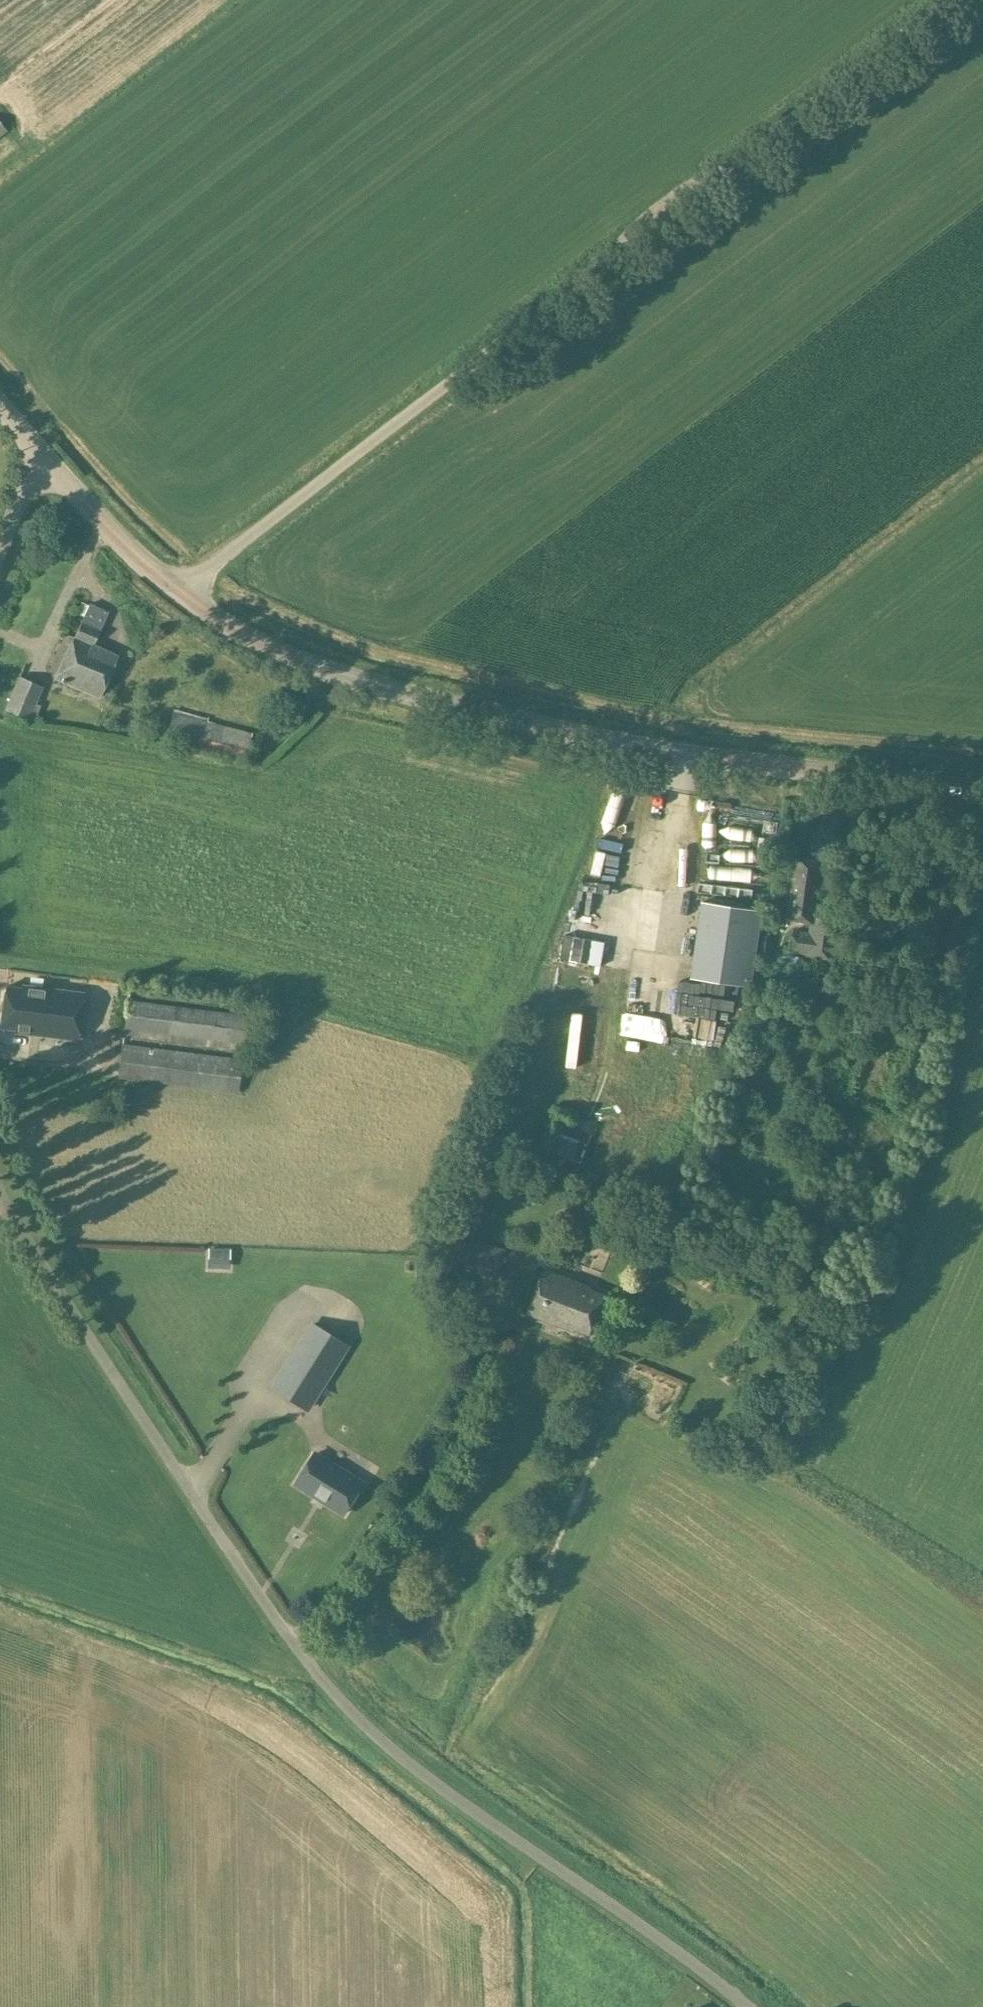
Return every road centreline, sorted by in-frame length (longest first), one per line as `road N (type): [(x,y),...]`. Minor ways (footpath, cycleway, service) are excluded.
road 1 (unclassified): [(748,2006),(424,1776),(320,1677),(0,1194)]
road 2 (unclassified): [(178,593),(938,0)]
road 3 (unclassified): [(982,789),(617,743),(406,698),(244,639),(178,593)]
road 4 (unclassified): [(178,593),(46,461)]

